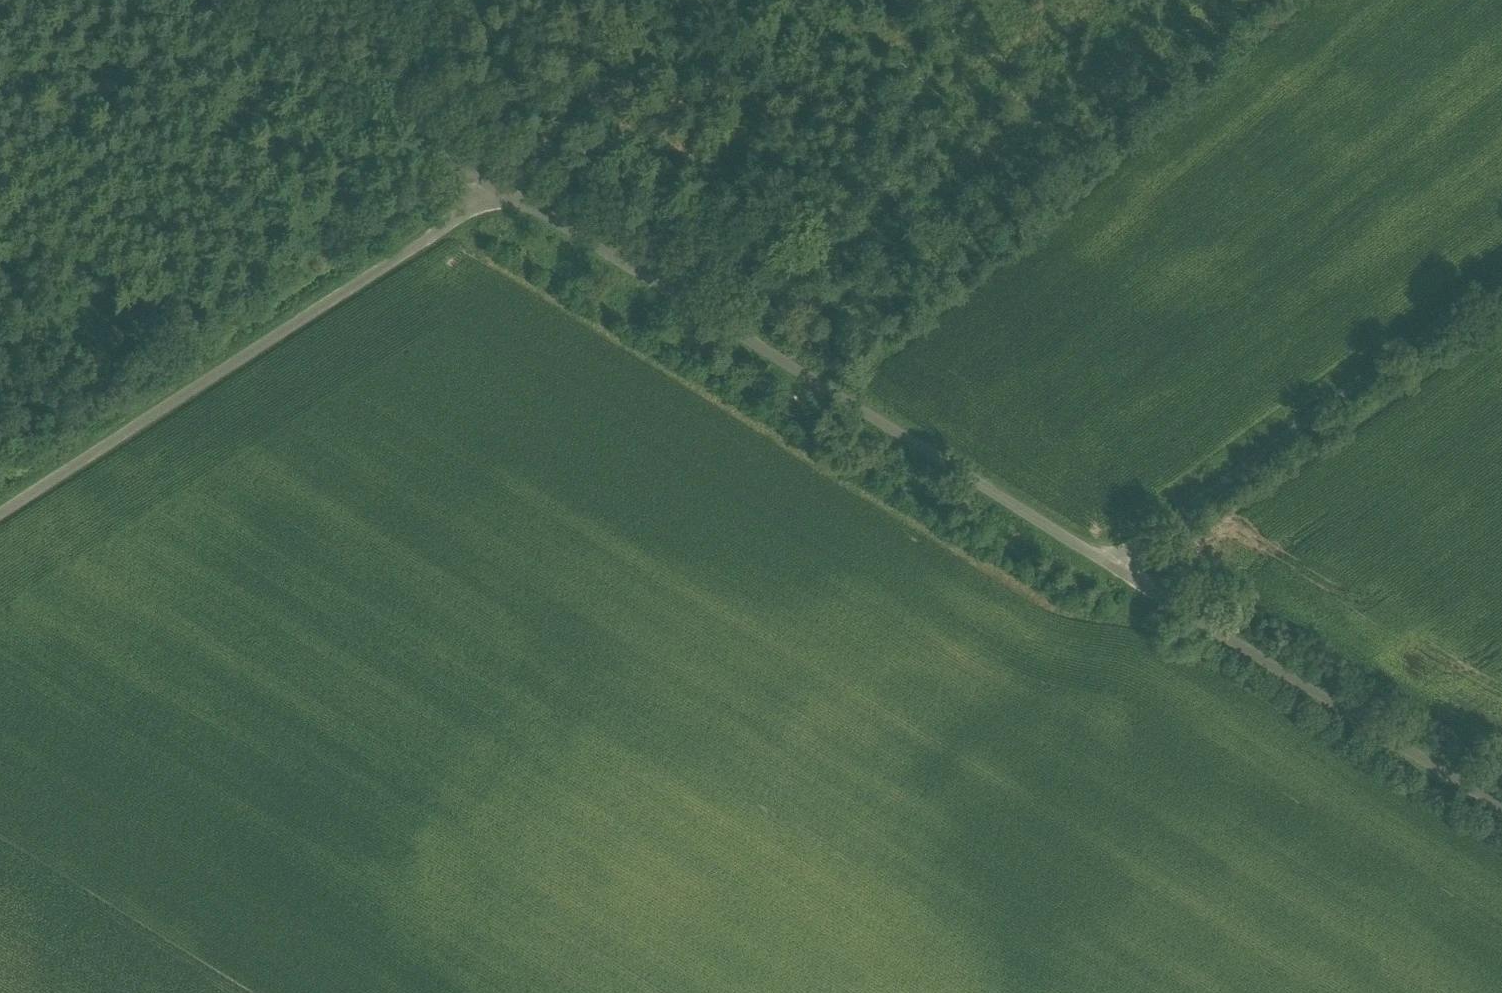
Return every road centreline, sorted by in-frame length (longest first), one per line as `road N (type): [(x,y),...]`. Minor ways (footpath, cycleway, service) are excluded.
road 1 (unclassified): [(0,491),(464,188),(690,337),(1098,578)]
road 2 (unclassified): [(1098,578),(1501,277)]
road 3 (unclassified): [(1098,578),(1501,831)]
road 4 (track): [(139,0),(464,188)]

